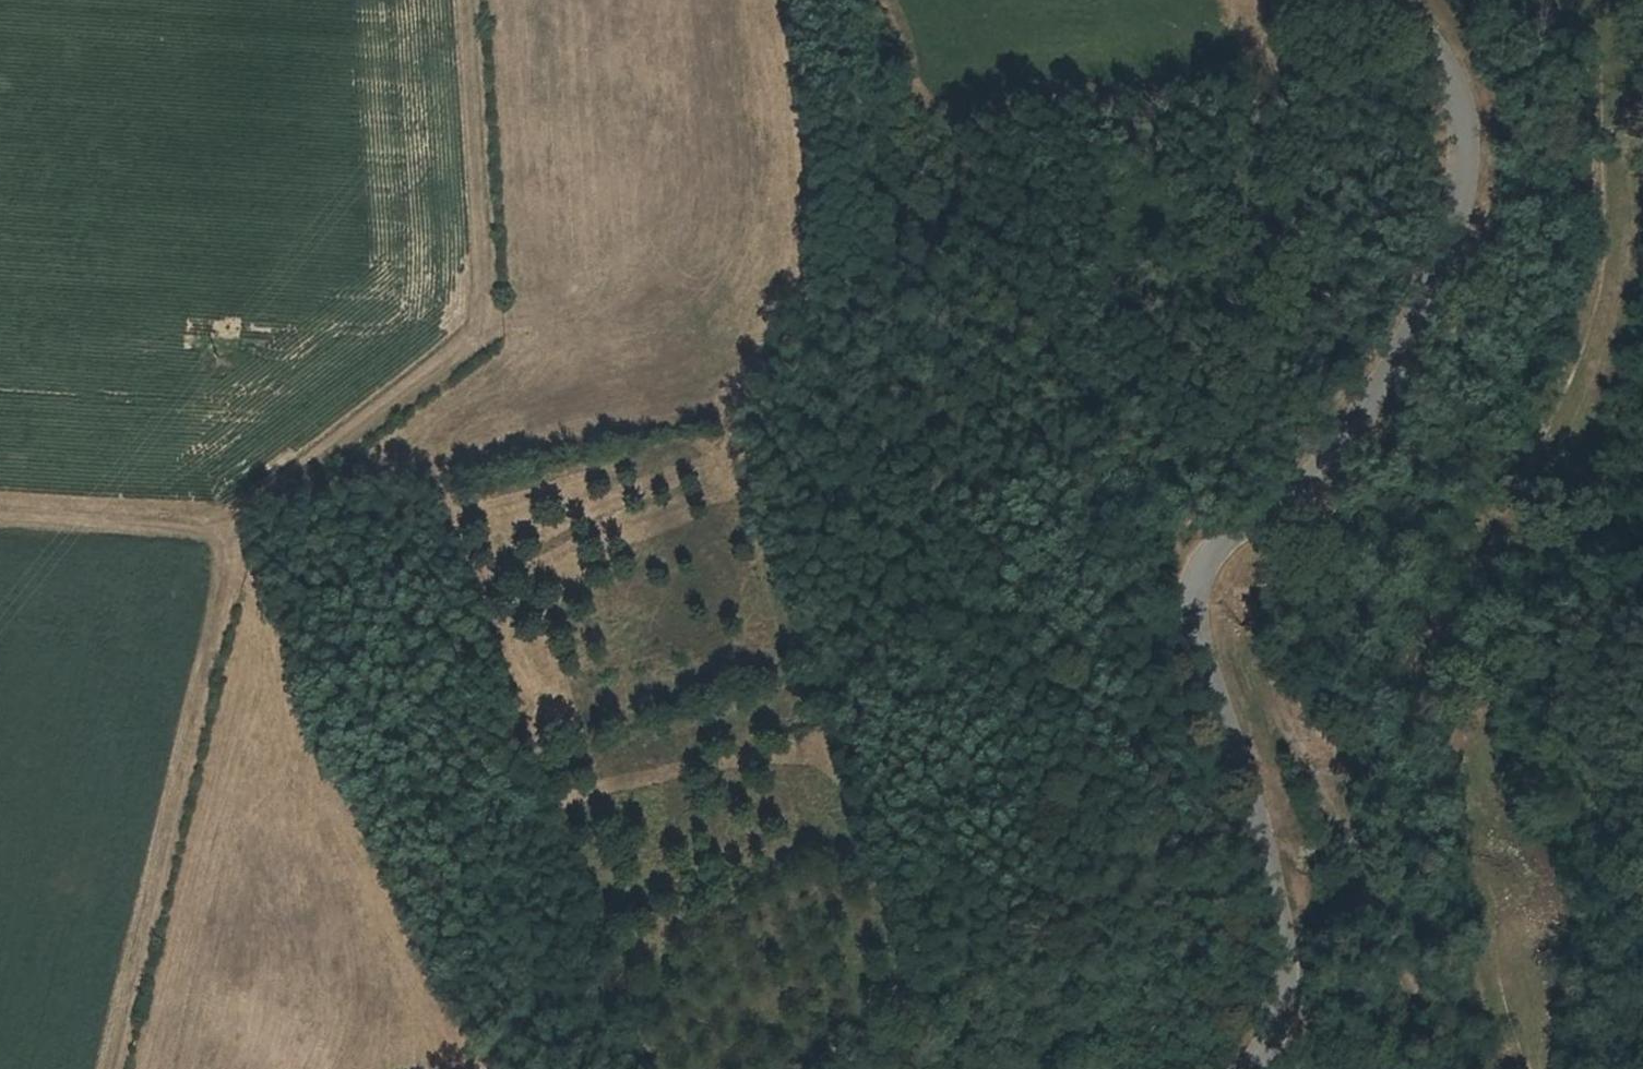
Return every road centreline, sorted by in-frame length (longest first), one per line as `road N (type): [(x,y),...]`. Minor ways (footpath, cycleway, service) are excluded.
road 1 (unclassified): [(1249,1068),(1275,1025),(1283,941),(1192,622),(1192,590),(1220,544),(1348,445),(1442,294),(1465,175),(1465,109),(1438,53),(1395,0)]
road 2 (track): [(471,0),(487,217),(482,312),(468,342),(423,383),(248,517),(225,546),(111,1068)]
road 3 (track): [(1220,544),(1255,571),(1286,650),(1279,714),(1298,753),(1322,770),(1327,799),(1397,855),(1463,955),(1507,994)]
road 4 (track): [(0,514),(203,532),(225,546)]
road 5 (track): [(1322,770),(1352,742),(1363,709),(1444,656)]

